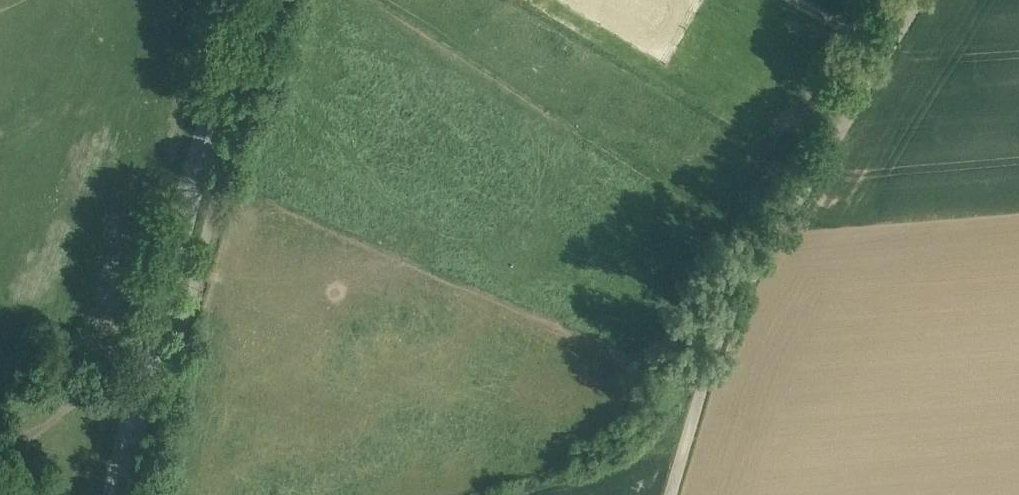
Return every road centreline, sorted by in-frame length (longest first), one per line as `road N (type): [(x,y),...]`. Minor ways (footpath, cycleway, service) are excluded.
road 1 (track): [(919,0),(721,335),(674,494)]
road 2 (tertiary): [(117,494),(236,43),(259,0)]

